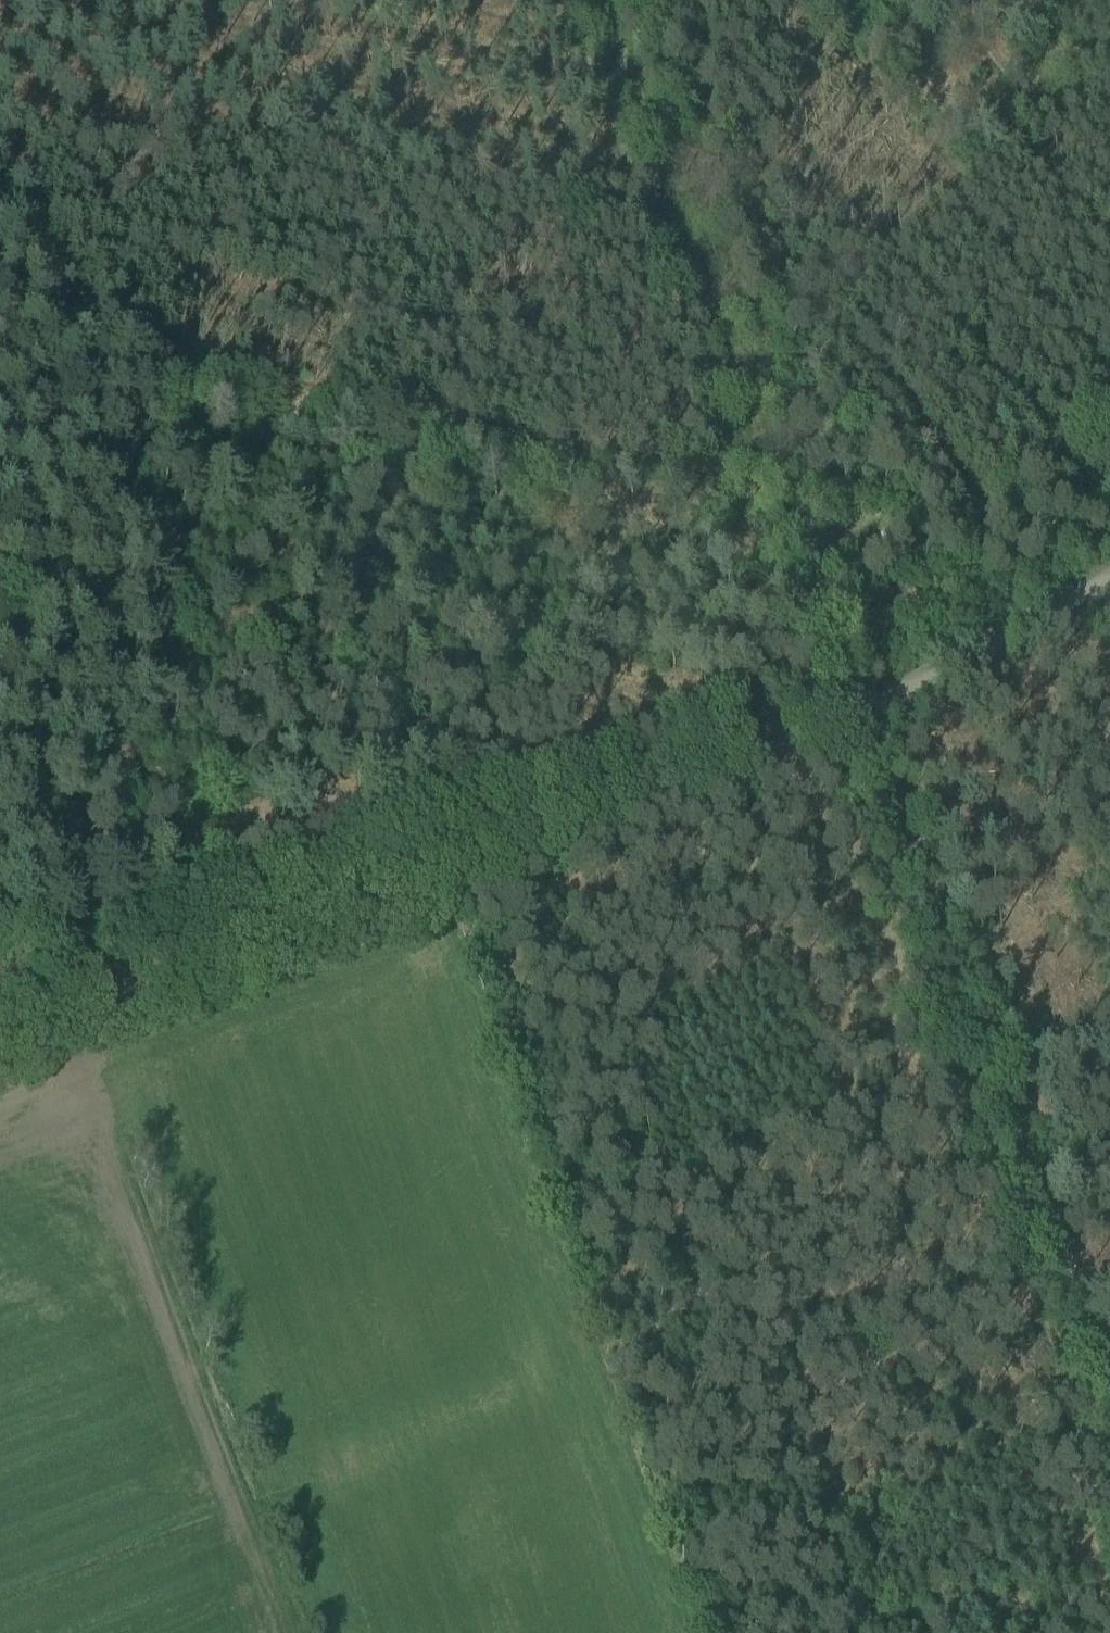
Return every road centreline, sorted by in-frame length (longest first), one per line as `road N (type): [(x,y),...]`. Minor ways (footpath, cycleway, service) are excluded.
road 1 (track): [(0,1032),(375,892),(859,685)]
road 2 (track): [(1109,1389),(859,685)]
road 3 (track): [(859,685),(618,0)]
road 4 (track): [(859,685),(1109,546)]

